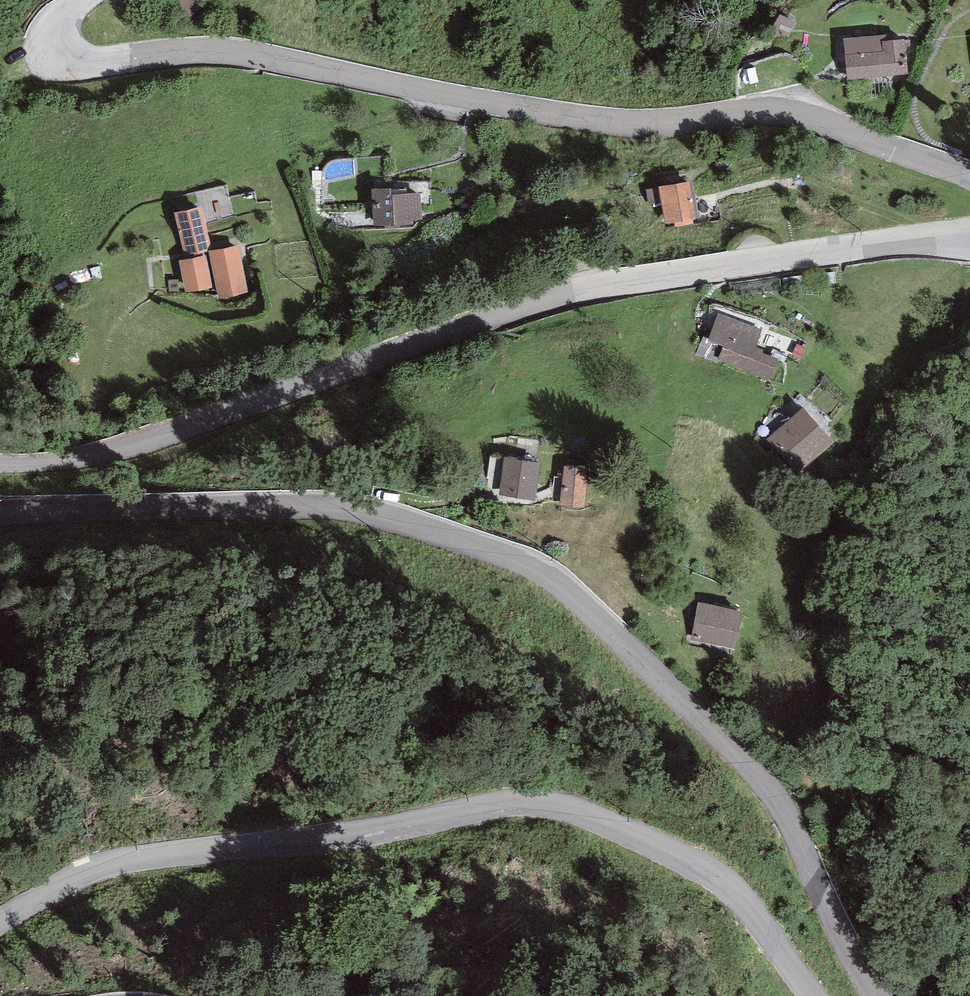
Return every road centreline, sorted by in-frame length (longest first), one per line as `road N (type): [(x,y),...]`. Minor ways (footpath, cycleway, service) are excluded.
road 1 (tertiary): [(877,995),(774,798),(559,585),(525,563),(392,516),(326,505),(0,508)]
road 2 (tertiary): [(0,464),(91,455),(150,438),(558,296),(769,258),(969,239)]
road 3 (tertiary): [(969,176),(775,111),(650,123),(577,117),(247,54),(81,61),(57,47),(54,31),(85,0)]
road 4 (tertiary): [(0,924),(55,888),(111,866),(373,832),(521,802),(587,815),(729,886),(813,995)]

